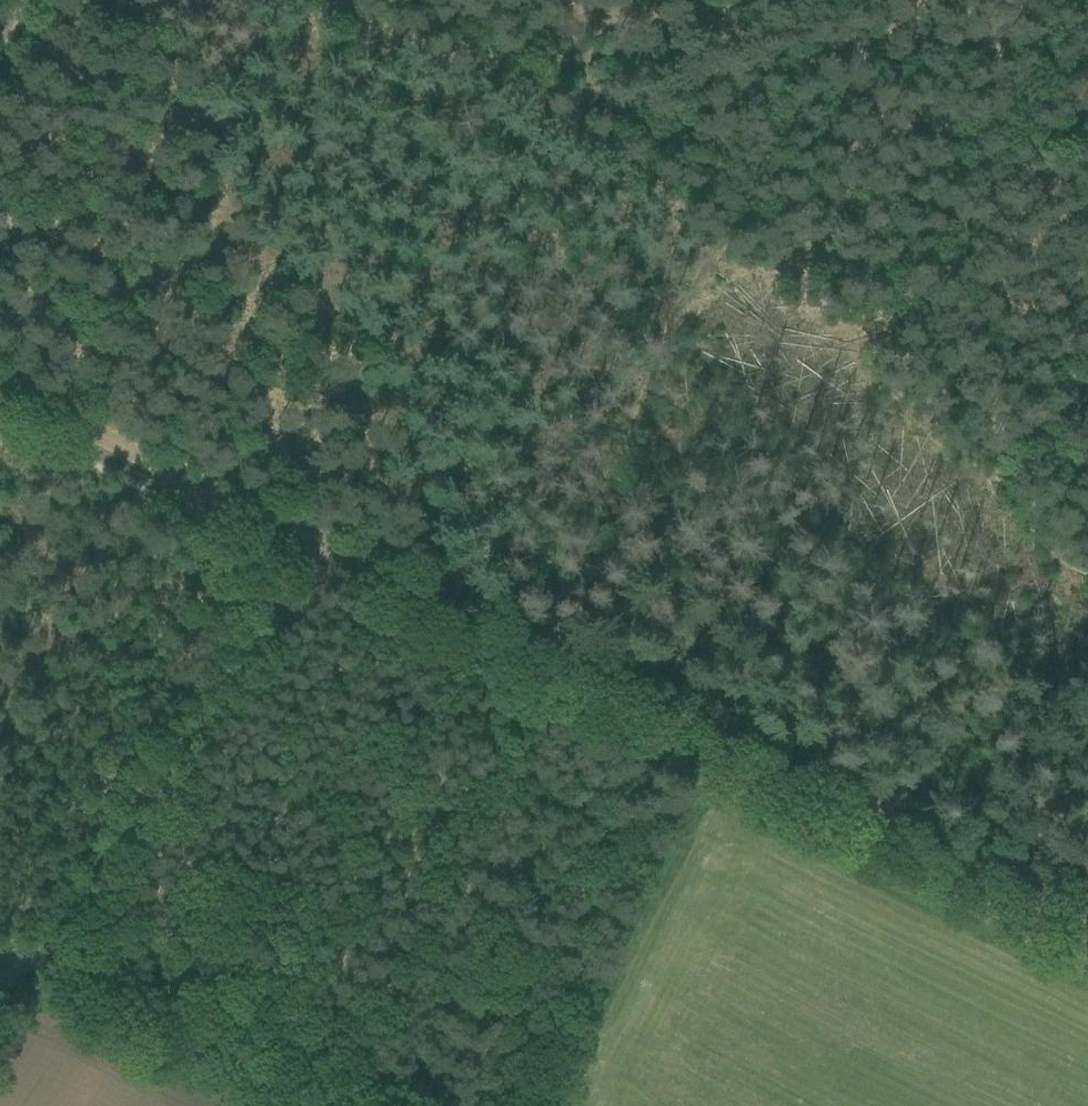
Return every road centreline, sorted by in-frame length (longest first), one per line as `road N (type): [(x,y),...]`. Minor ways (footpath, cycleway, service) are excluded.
road 1 (track): [(1087,921),(0,389)]
road 2 (track): [(331,1105),(73,975),(36,965)]

